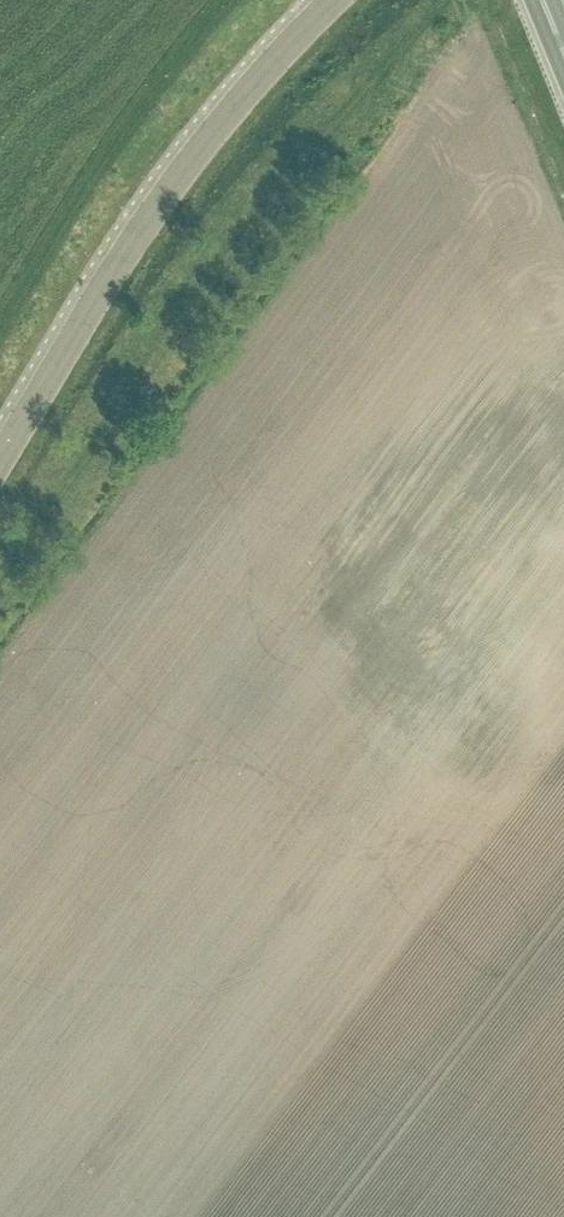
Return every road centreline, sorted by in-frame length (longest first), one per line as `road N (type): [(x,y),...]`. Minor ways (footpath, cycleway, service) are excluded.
road 1 (tertiary): [(0,458),(145,221),(333,0)]

